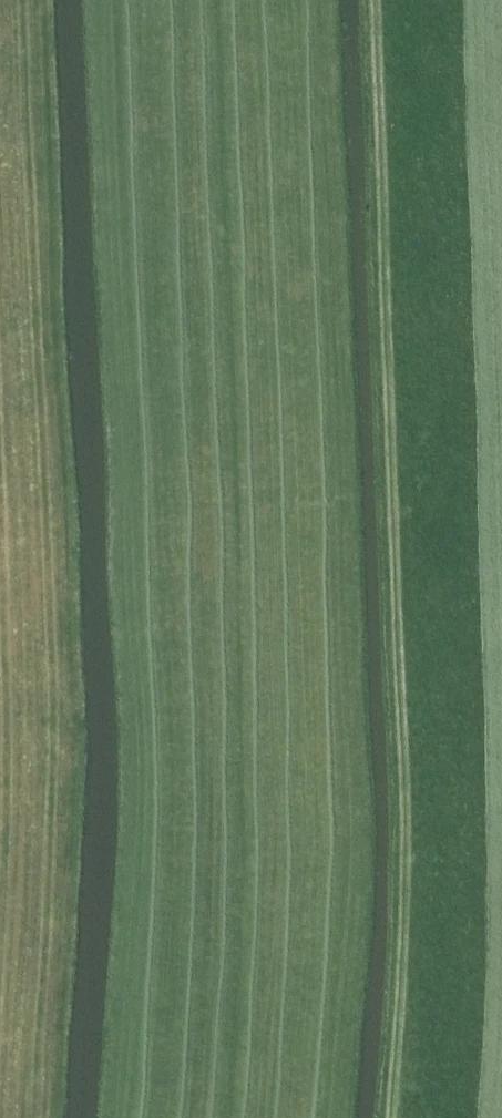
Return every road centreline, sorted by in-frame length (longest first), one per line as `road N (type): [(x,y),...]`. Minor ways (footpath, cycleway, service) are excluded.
road 1 (track): [(374,0),(404,819),(390,1117)]

